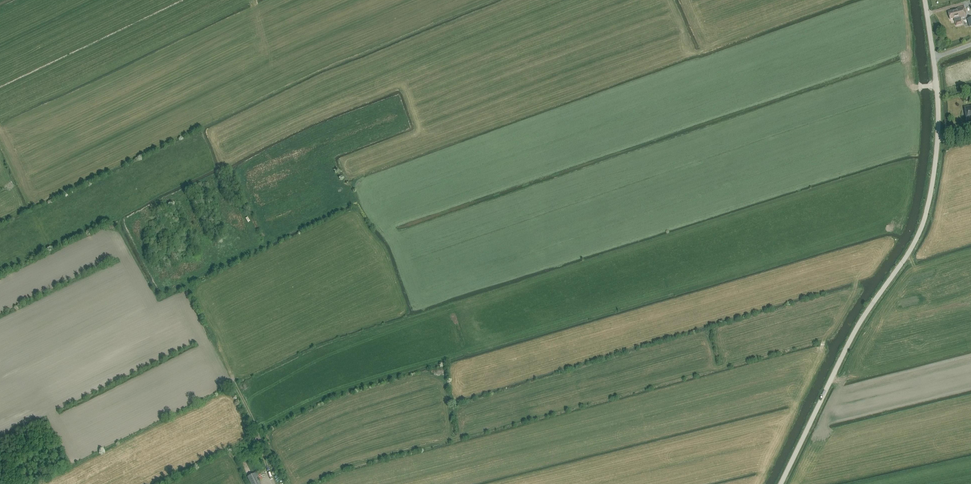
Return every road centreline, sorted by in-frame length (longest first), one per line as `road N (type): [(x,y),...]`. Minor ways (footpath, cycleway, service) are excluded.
road 1 (tertiary): [(780,483),(850,340),(922,225),(939,132),(924,0)]

